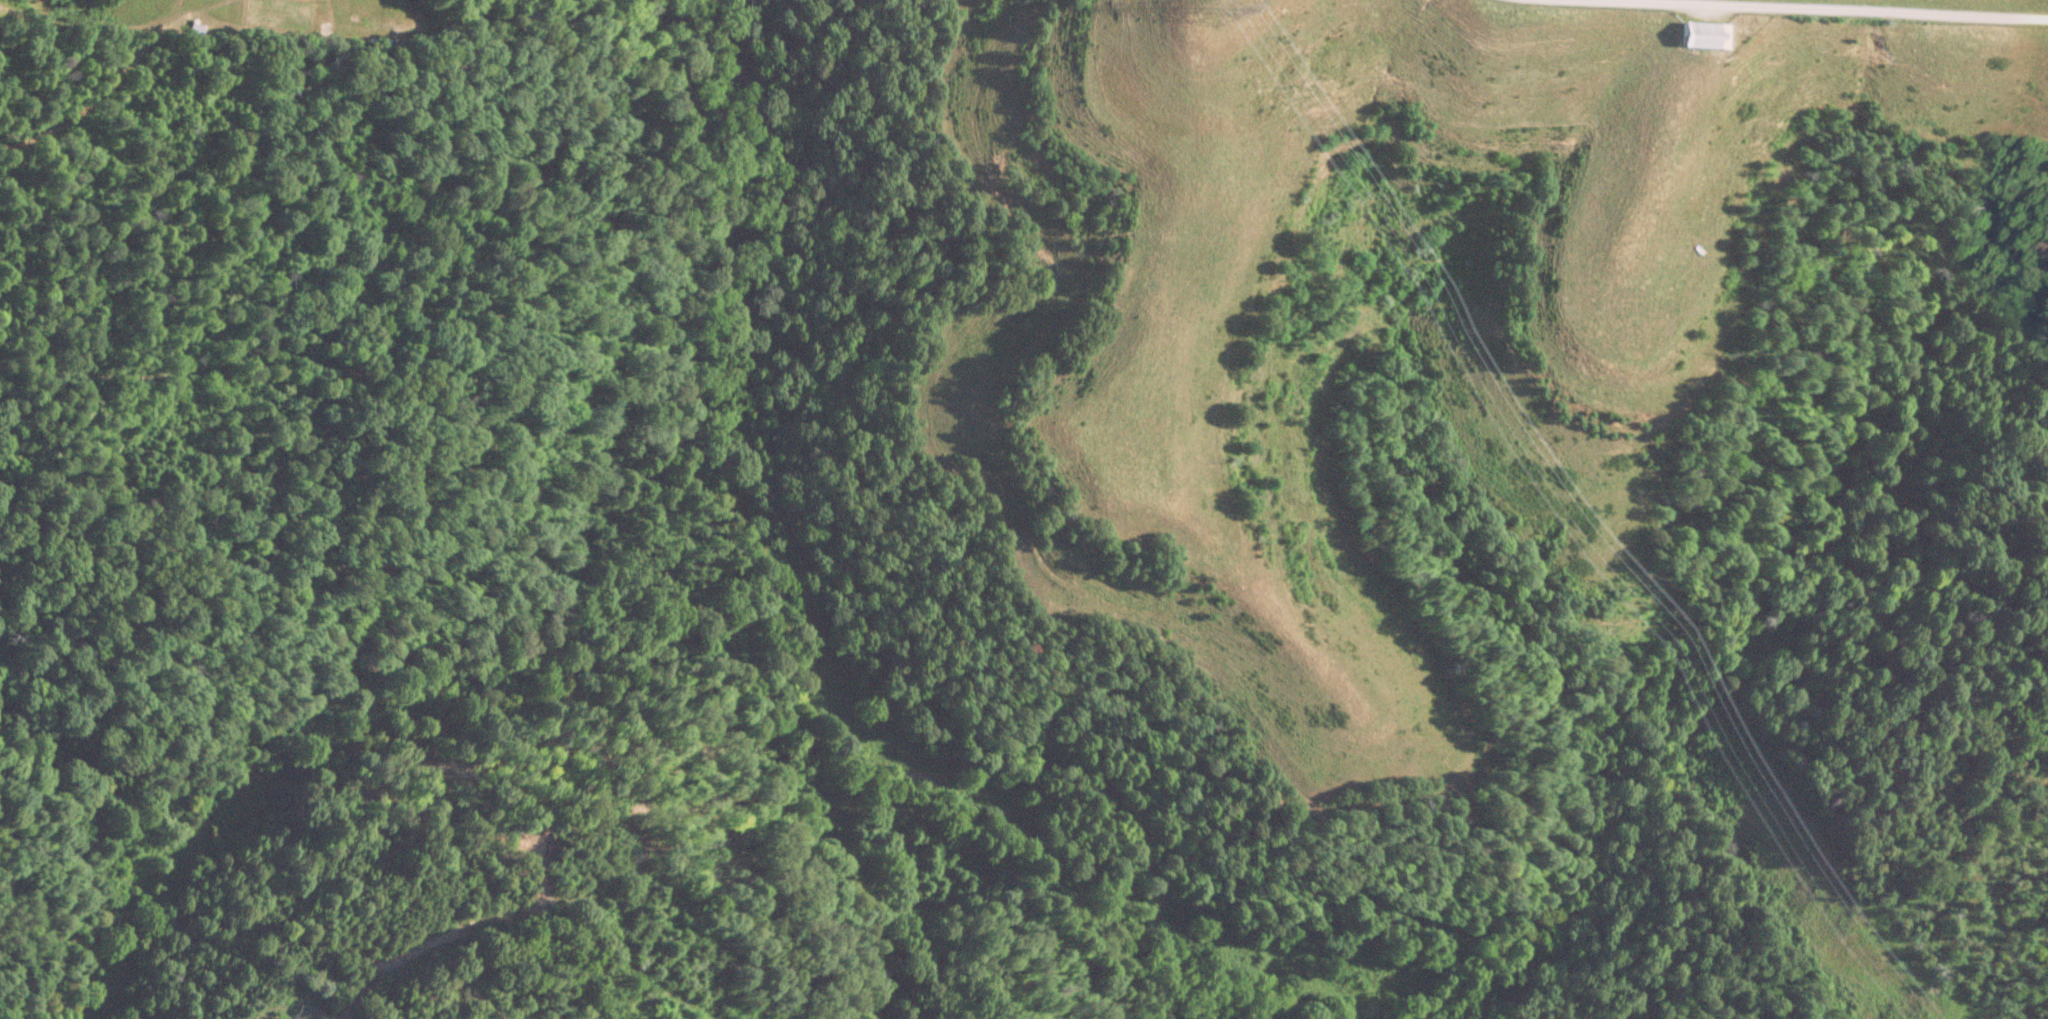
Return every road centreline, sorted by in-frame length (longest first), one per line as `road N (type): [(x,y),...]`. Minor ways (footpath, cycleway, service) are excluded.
road 1 (residential): [(2047,16),(1664,0)]

